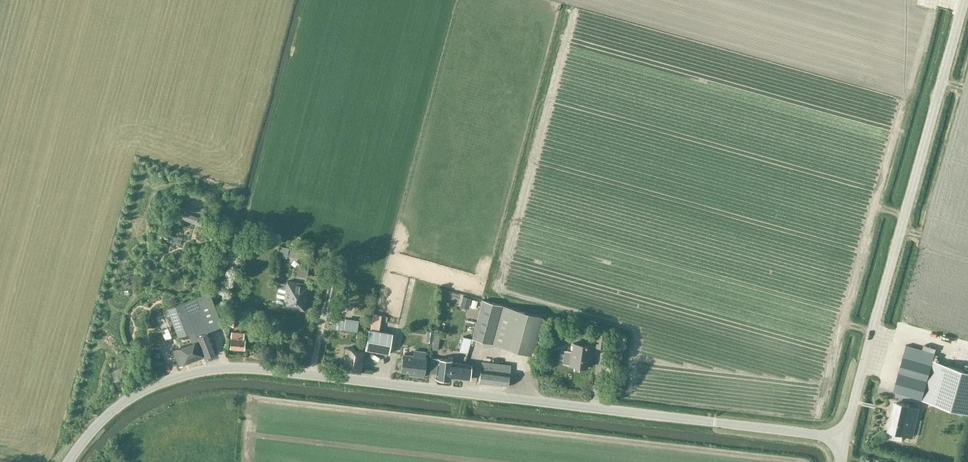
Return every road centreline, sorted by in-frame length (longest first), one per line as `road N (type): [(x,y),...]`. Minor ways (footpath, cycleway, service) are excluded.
road 1 (tertiary): [(69,461),(125,401),(170,379),(222,368),(844,439)]
road 2 (tertiary): [(844,439),(967,0)]

